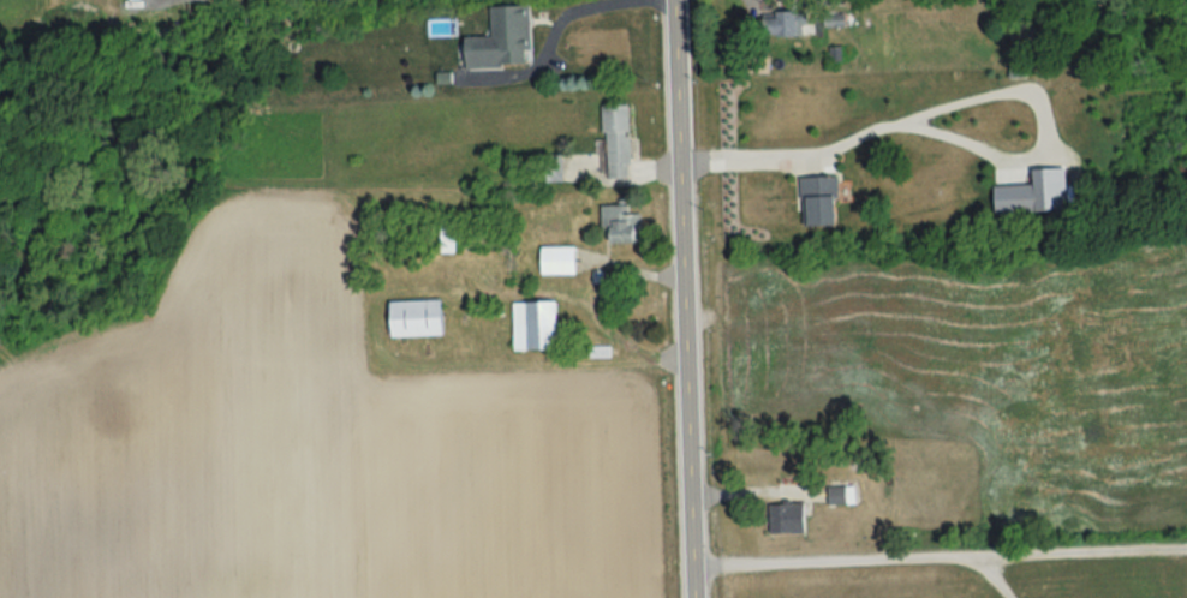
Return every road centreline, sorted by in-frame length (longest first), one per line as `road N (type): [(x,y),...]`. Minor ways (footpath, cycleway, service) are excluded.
road 1 (tertiary): [(677,0),(692,597)]

